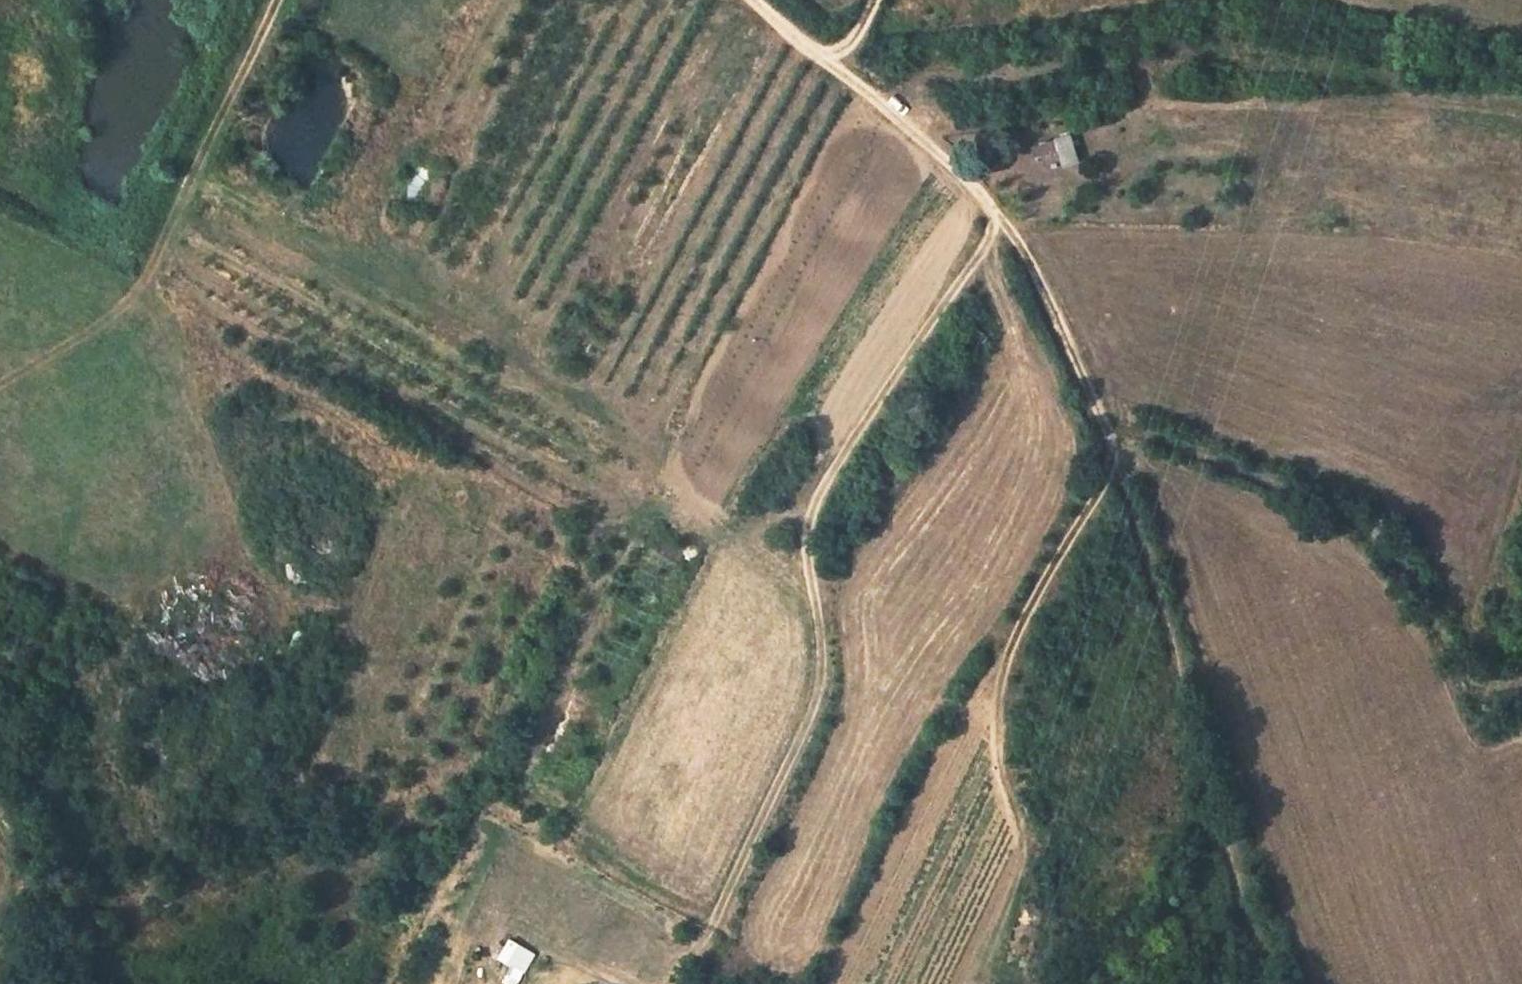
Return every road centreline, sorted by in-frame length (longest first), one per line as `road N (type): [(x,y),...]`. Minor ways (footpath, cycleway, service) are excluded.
road 1 (track): [(754,0),(993,204),(1103,419),(1225,457),(1407,559),(1470,673),(1507,684),(1521,680)]
road 2 (track): [(993,204),(985,240),(805,518),(823,671),(812,716),(707,933)]
road 3 (track): [(1103,419),(1179,651),(1207,773),(1272,983)]
road 4 (track): [(0,375),(137,298),(274,0)]

